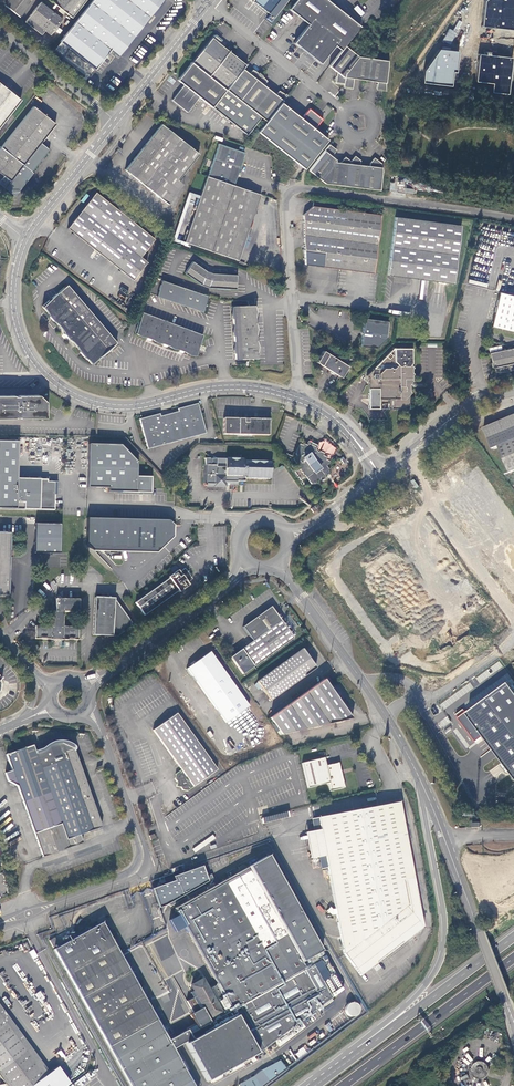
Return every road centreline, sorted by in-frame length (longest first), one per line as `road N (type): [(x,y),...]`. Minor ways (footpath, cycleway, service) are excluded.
road 1 (unclassified): [(513,218),(308,188),(289,192),(297,396)]
road 2 (tertiary): [(297,396),(235,385),(133,404),(77,394),(38,363),(19,325),(16,282),(28,240)]
road 3 (unclassified): [(0,924),(151,872),(104,739),(86,710)]
road 4 (trunk): [(418,775),(437,956),(363,1050)]
road 5 (tertiary): [(418,775),(513,1026)]
road 6 (trunk): [(342,1085),(513,957)]
road 7 (tertiary): [(247,559),(235,580),(88,690)]
road 8 (unclassified): [(405,457),(513,619)]
road 9 (trunk): [(513,937),(363,1050)]
road 10 (tertiary): [(118,122),(210,3)]
road 11 (unclassified): [(118,122),(0,31)]
road 12 (tertiary): [(28,240),(118,122)]
road 13 (tertiary): [(279,563),(363,682)]
road 14 (tertiary): [(513,391),(460,411),(405,457)]
road 15 (unclassified): [(513,636),(437,694),(413,687)]

